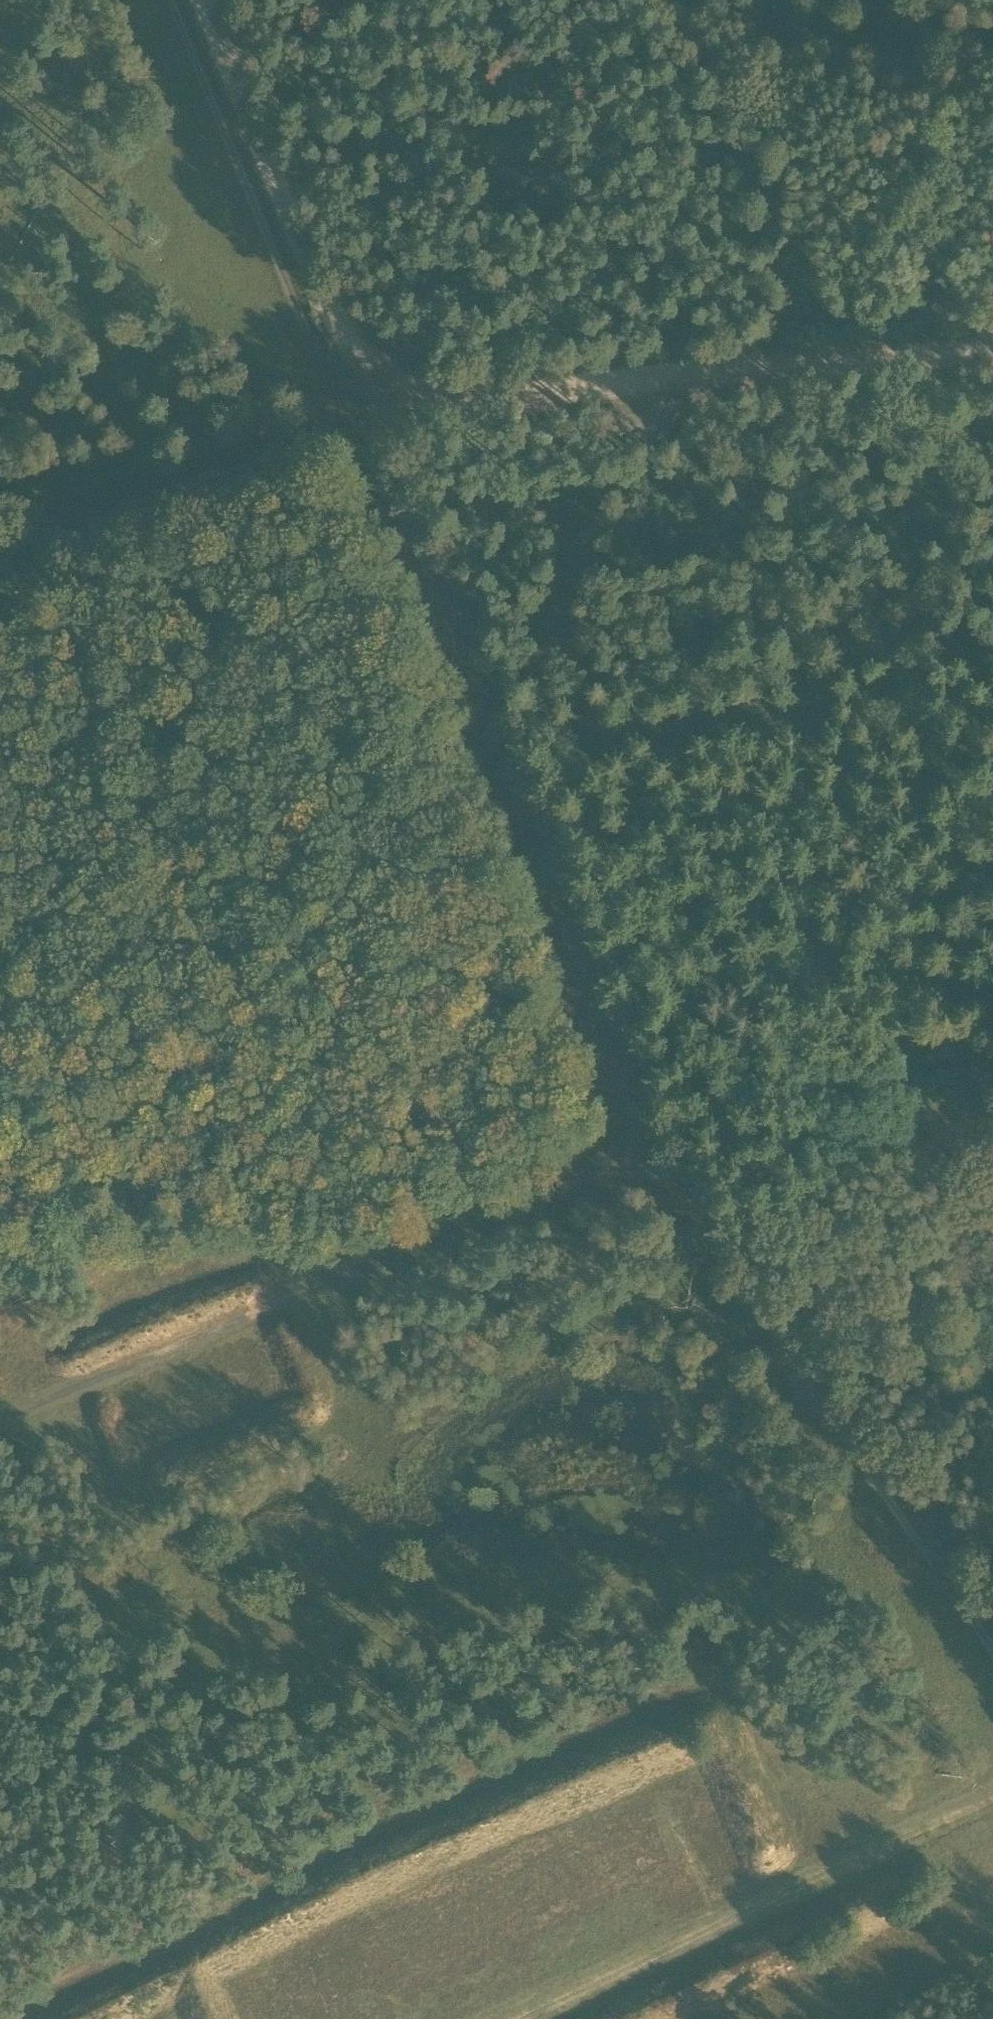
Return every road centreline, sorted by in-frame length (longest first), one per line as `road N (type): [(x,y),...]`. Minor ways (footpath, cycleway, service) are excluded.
road 1 (track): [(173,0),(655,1152),(992,1642)]
road 2 (track): [(206,0),(362,386),(992,341)]
road 3 (track): [(655,1152),(0,1431)]
road 4 (track): [(512,2018),(992,1791)]
road 5 (track): [(348,423),(0,572)]

